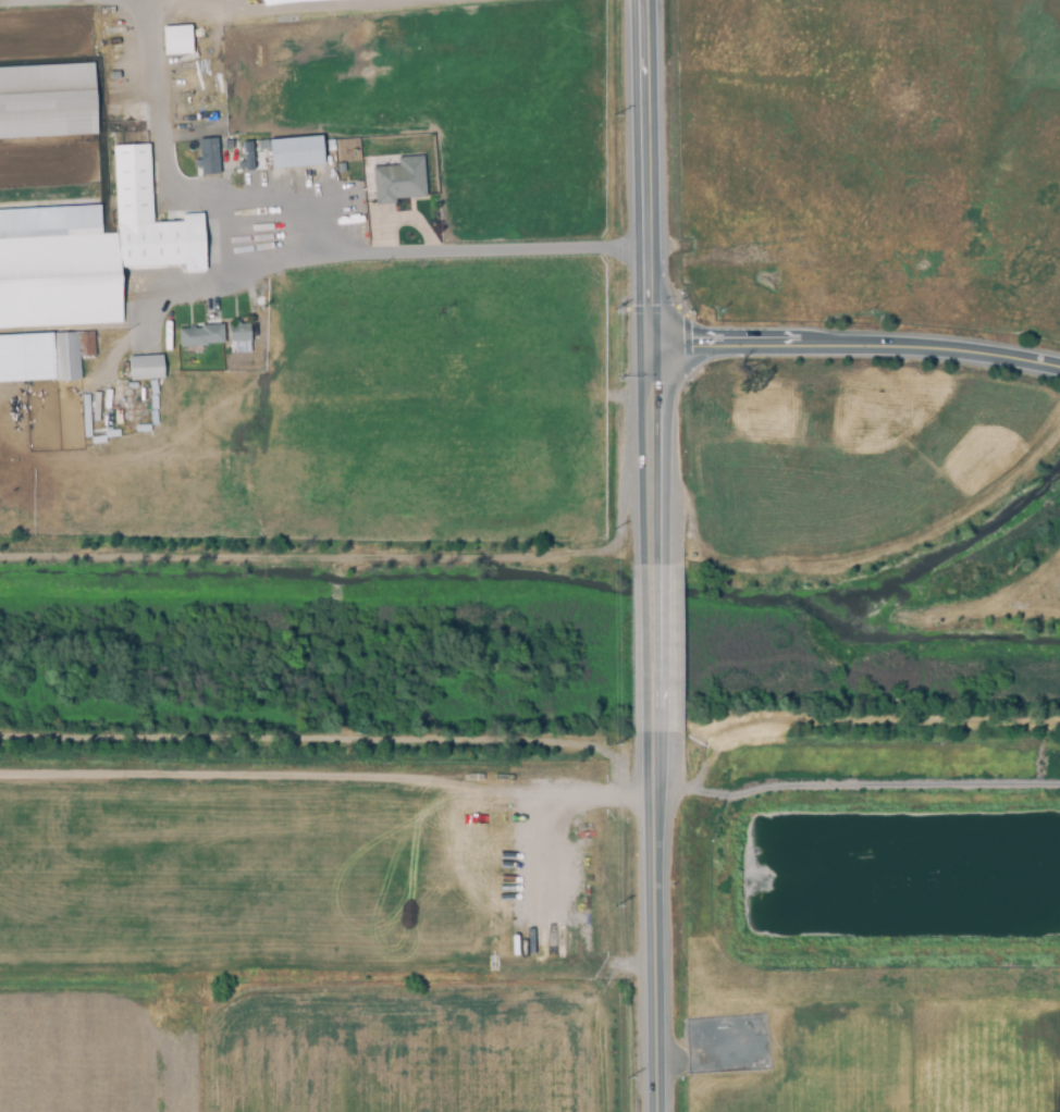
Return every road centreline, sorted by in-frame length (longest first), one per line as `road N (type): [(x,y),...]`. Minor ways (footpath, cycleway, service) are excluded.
road 1 (secondary): [(1059,371),(946,351),(654,345)]
road 2 (secondary): [(661,753),(662,1111)]
road 3 (track): [(0,856),(346,849)]
road 4 (secondary): [(647,0),(654,345)]
road 5 (residential): [(650,249),(323,254)]
road 6 (track): [(0,817),(91,823),(130,810),(209,812),(218,852)]
road 7 (secondary): [(654,345),(658,555)]
road 8 (secondary): [(658,555),(661,753)]

